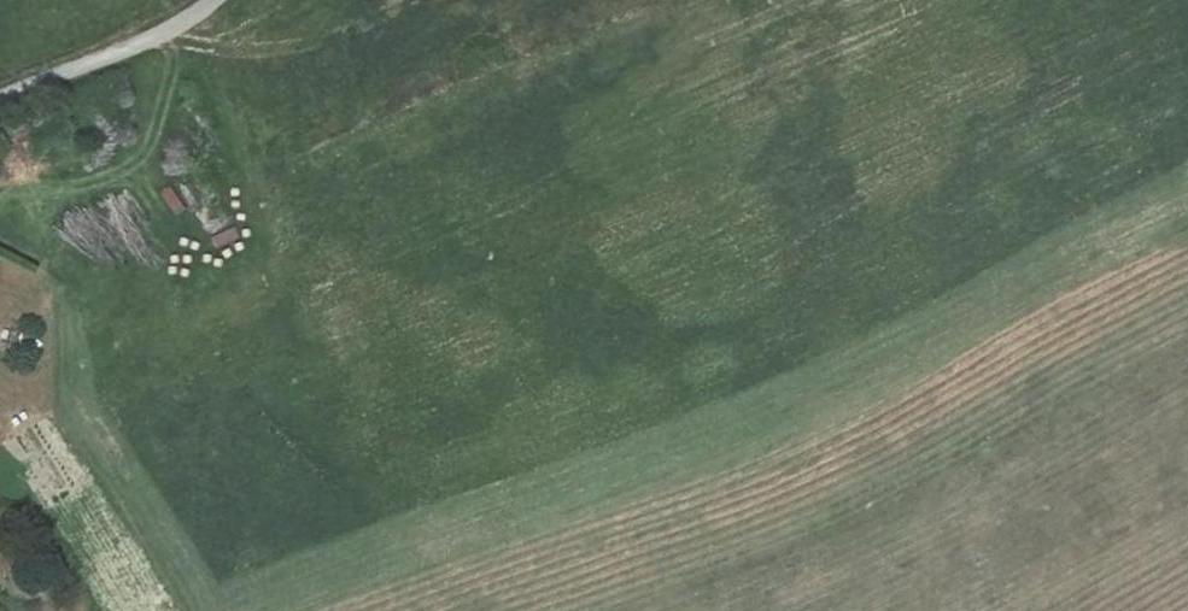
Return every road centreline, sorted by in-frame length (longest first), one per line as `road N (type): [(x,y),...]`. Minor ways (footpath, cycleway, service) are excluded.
road 1 (unclassified): [(213,0),(135,46),(0,100)]

